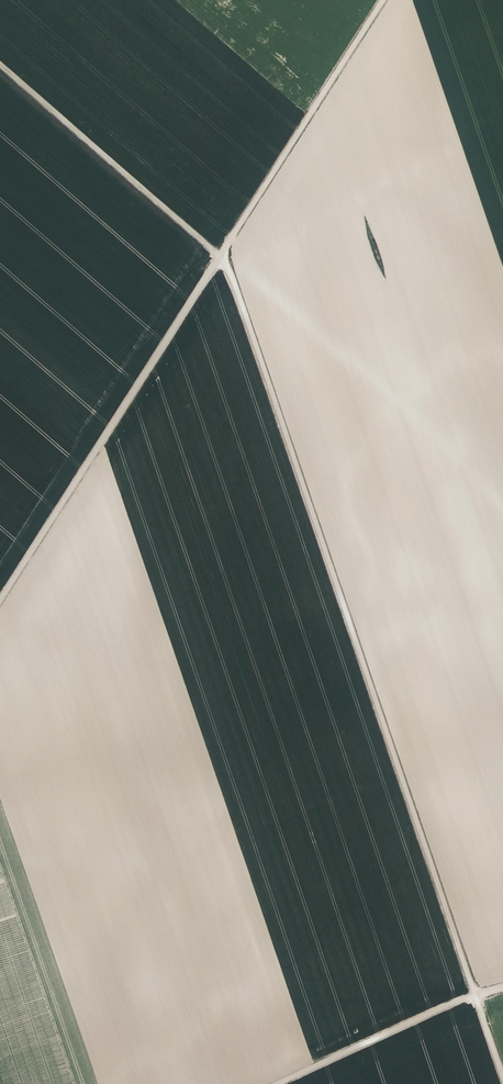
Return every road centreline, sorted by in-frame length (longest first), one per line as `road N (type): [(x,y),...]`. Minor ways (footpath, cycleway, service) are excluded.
road 1 (track): [(0,62),(221,254),(502,1079)]
road 2 (track): [(0,601),(384,0)]
road 3 (track): [(277,1083),(502,988)]

